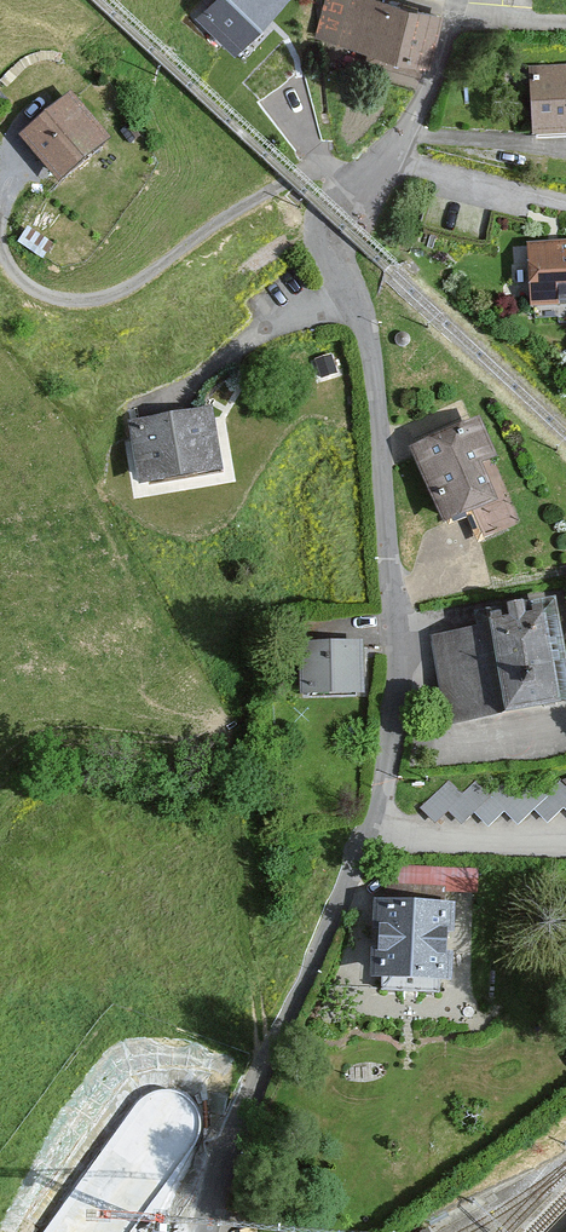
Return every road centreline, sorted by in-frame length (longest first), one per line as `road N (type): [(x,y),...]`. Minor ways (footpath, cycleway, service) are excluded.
road 1 (unclassified): [(207,1231),(243,1108),(369,832),(388,753),(395,660),(374,383),(365,331),(329,238),(427,93),(459,0)]

